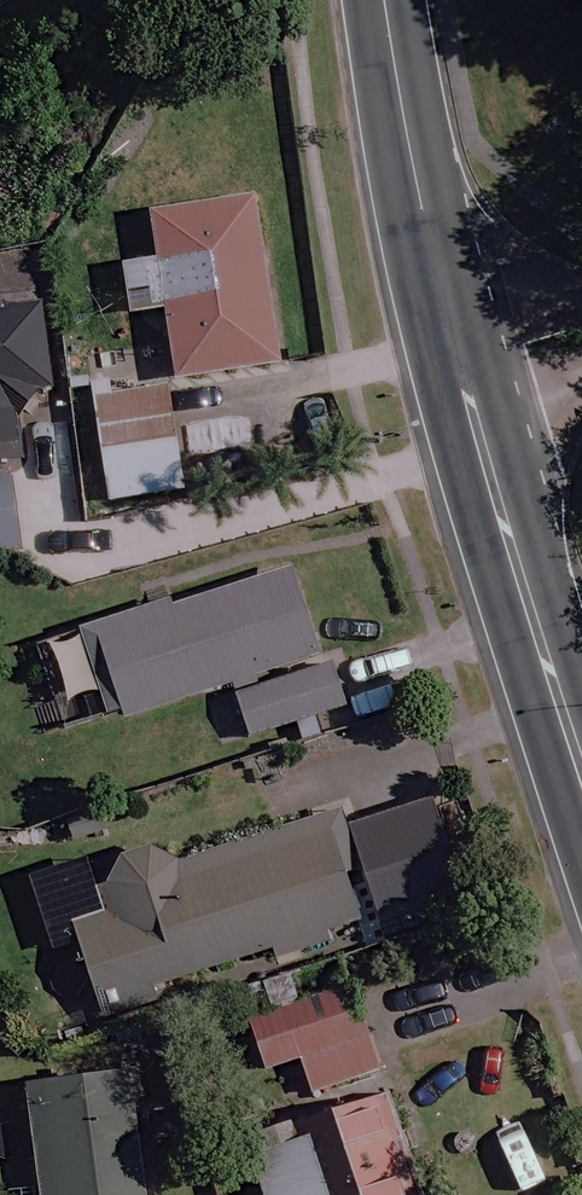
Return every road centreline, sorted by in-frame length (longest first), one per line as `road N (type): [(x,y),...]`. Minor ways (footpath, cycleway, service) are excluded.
road 1 (tertiary): [(581,769),(460,363)]
road 2 (tertiary): [(460,363),(388,0)]
road 3 (residential): [(460,363),(581,333)]

